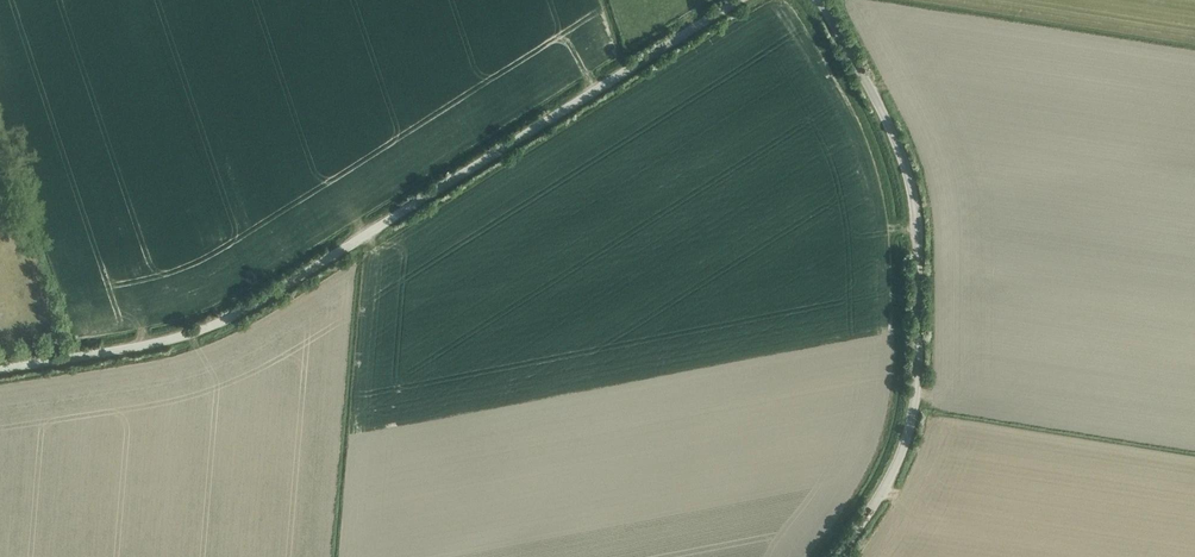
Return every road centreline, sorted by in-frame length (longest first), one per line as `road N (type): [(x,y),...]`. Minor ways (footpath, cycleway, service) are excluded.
road 1 (unclassified): [(0,368),(208,326),(736,0)]
road 2 (unclassified): [(838,556),(897,462),(912,412),(917,219),(893,135),(819,0)]

